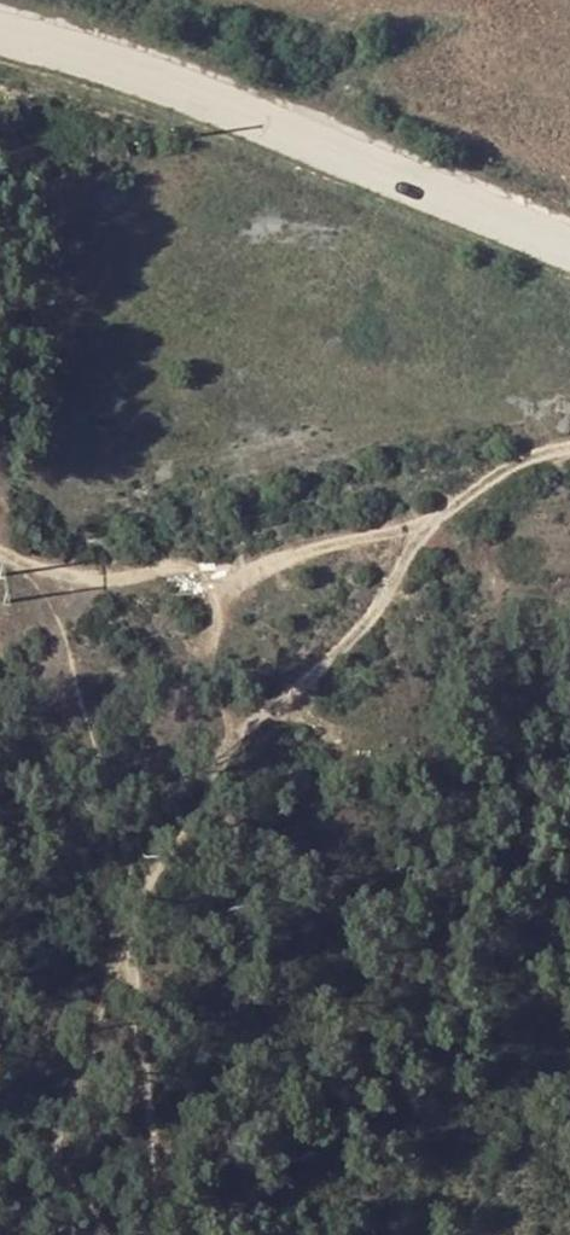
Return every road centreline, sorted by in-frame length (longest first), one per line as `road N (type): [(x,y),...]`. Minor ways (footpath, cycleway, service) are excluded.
road 1 (track): [(167,1234),(153,1194),(129,930),(227,745),(337,662),(380,613),(432,521),(528,457),(569,448)]
road 2 (unclassified): [(0,33),(230,110),(569,247)]
road 3 (track): [(0,545),(59,572),(134,574),(171,562),(227,581),(327,544),(432,521)]
road 4 (track): [(129,930),(68,1104),(63,1150),(104,1234)]
road 5 (track): [(227,581),(207,637),(204,698),(227,745)]

